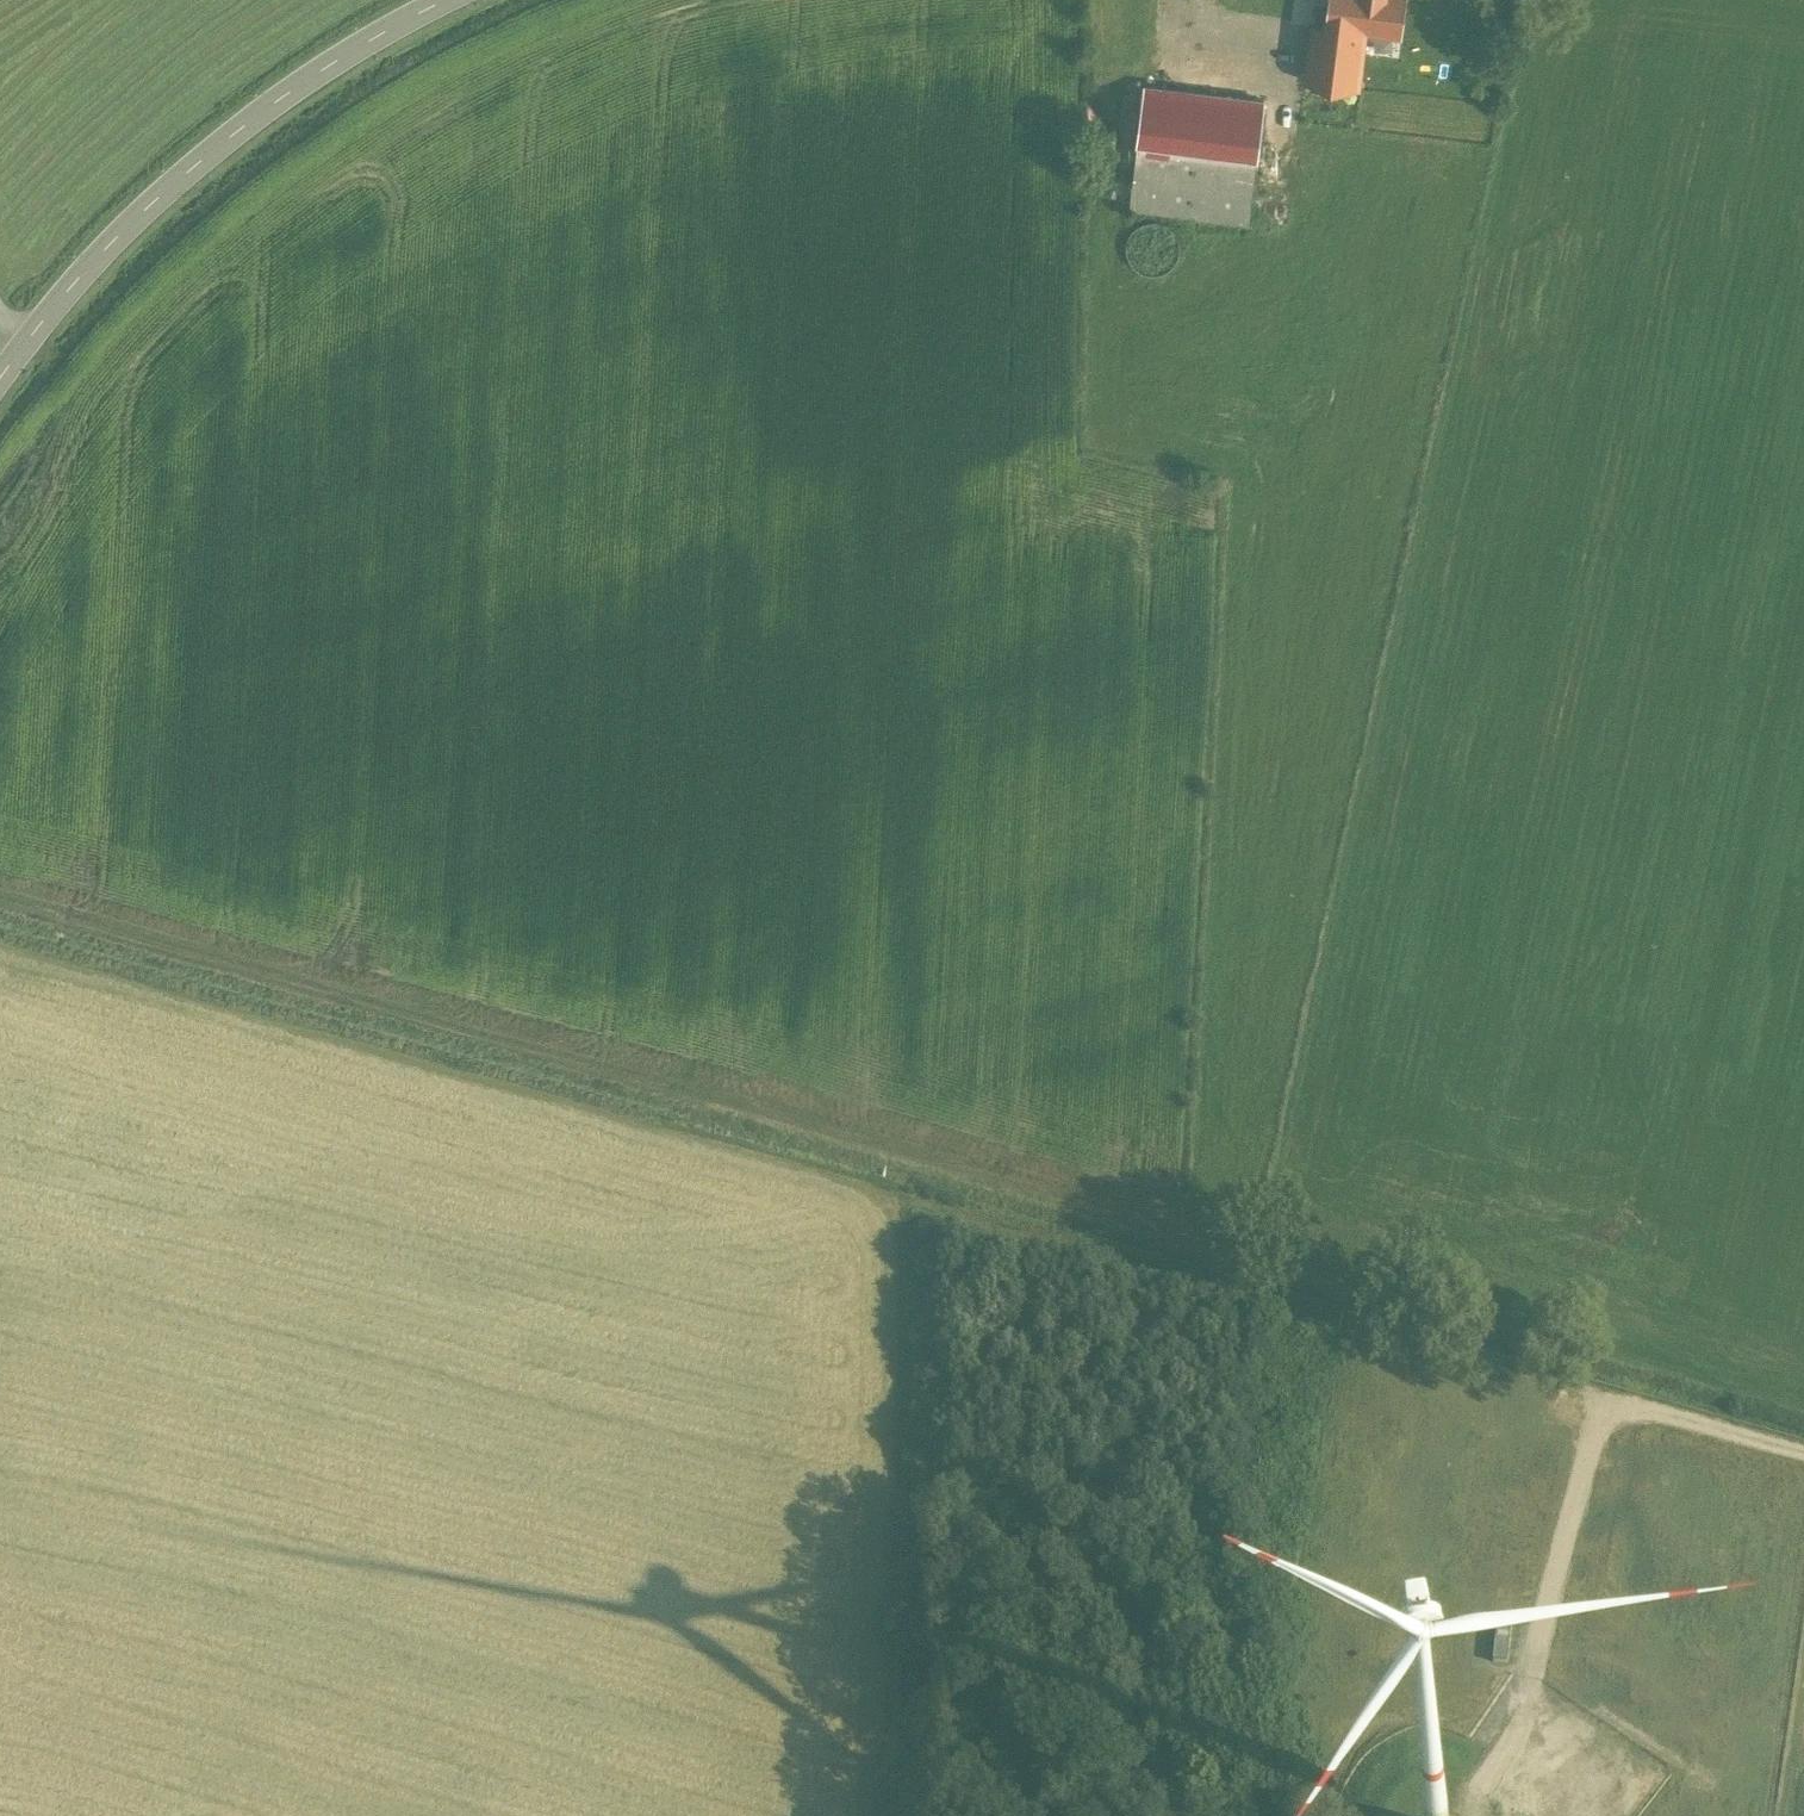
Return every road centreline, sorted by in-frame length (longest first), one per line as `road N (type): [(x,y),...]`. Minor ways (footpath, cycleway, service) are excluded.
road 1 (track): [(1803,1436),(1753,1422),(1684,1420),(1639,1441),(1601,1494),(1575,1560),(1506,1799)]
road 2 (tertiary): [(439,0),(333,58),(245,121),(128,221),(21,344)]

